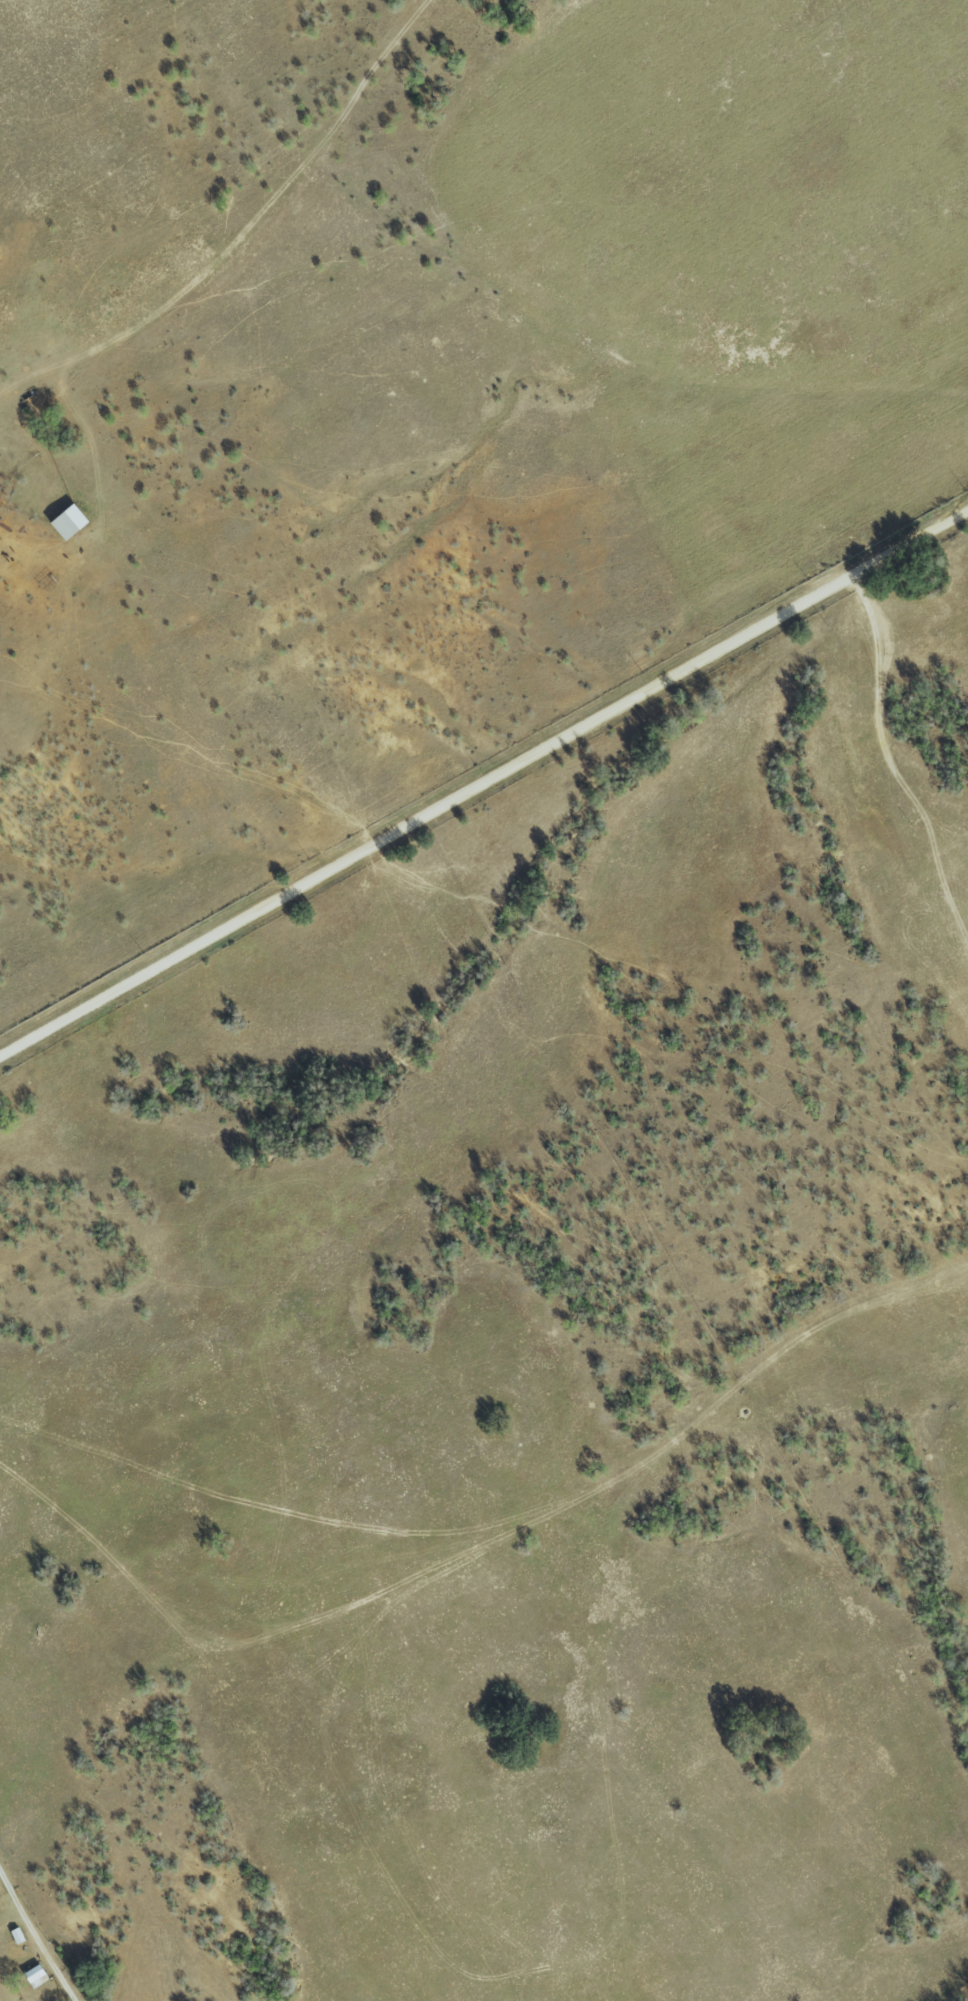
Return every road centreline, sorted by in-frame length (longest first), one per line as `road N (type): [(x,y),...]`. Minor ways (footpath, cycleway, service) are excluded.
road 1 (residential): [(0,1054),(967,511)]

